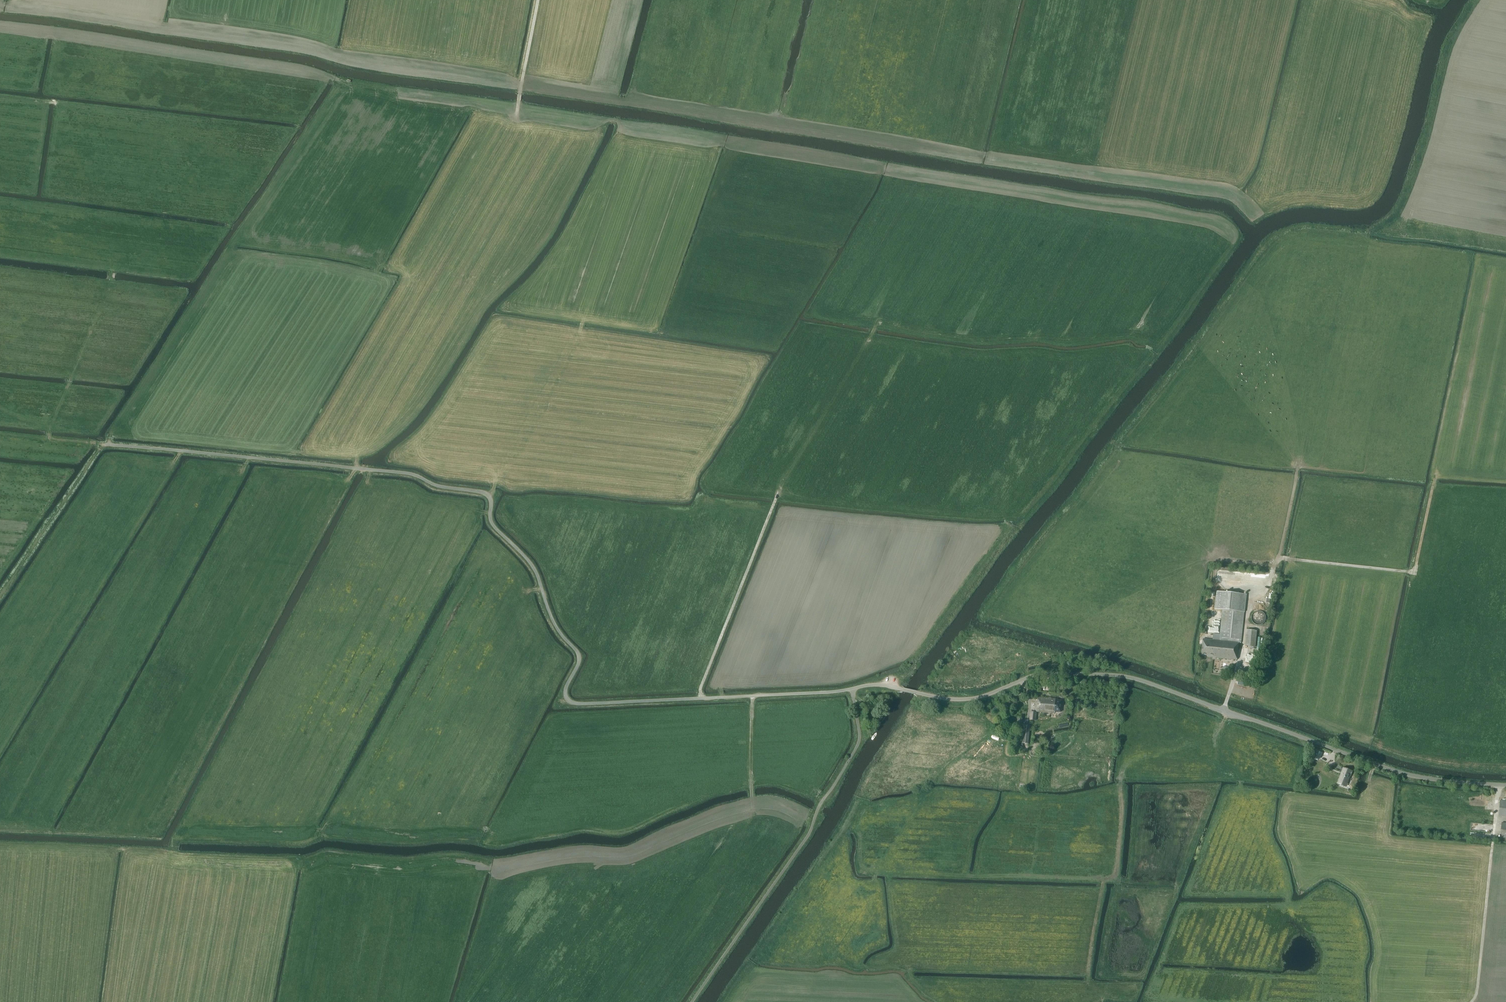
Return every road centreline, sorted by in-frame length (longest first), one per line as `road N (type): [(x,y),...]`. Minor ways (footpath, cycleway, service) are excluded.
road 1 (unclassified): [(1505,785),(1407,775),(1120,675),(1049,674),(972,700),(854,690)]

